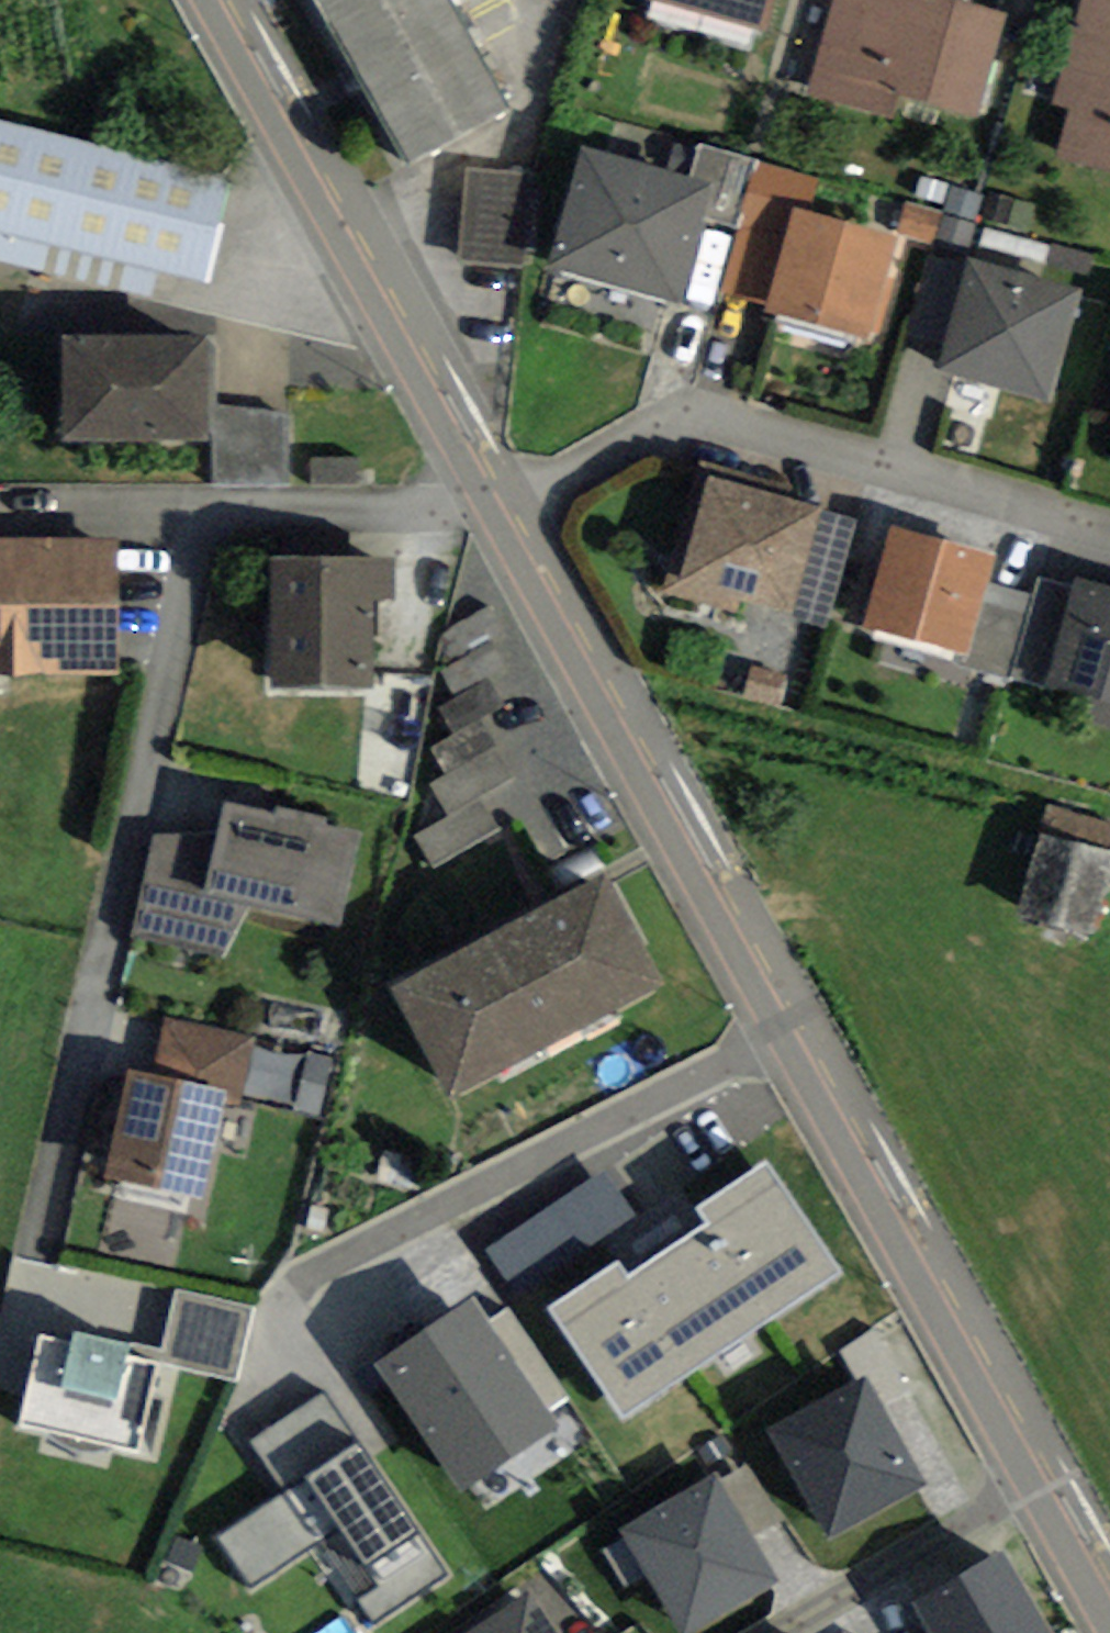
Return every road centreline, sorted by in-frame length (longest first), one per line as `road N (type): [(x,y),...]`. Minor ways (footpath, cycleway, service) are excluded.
road 1 (residential): [(1109,1591),(218,0)]

